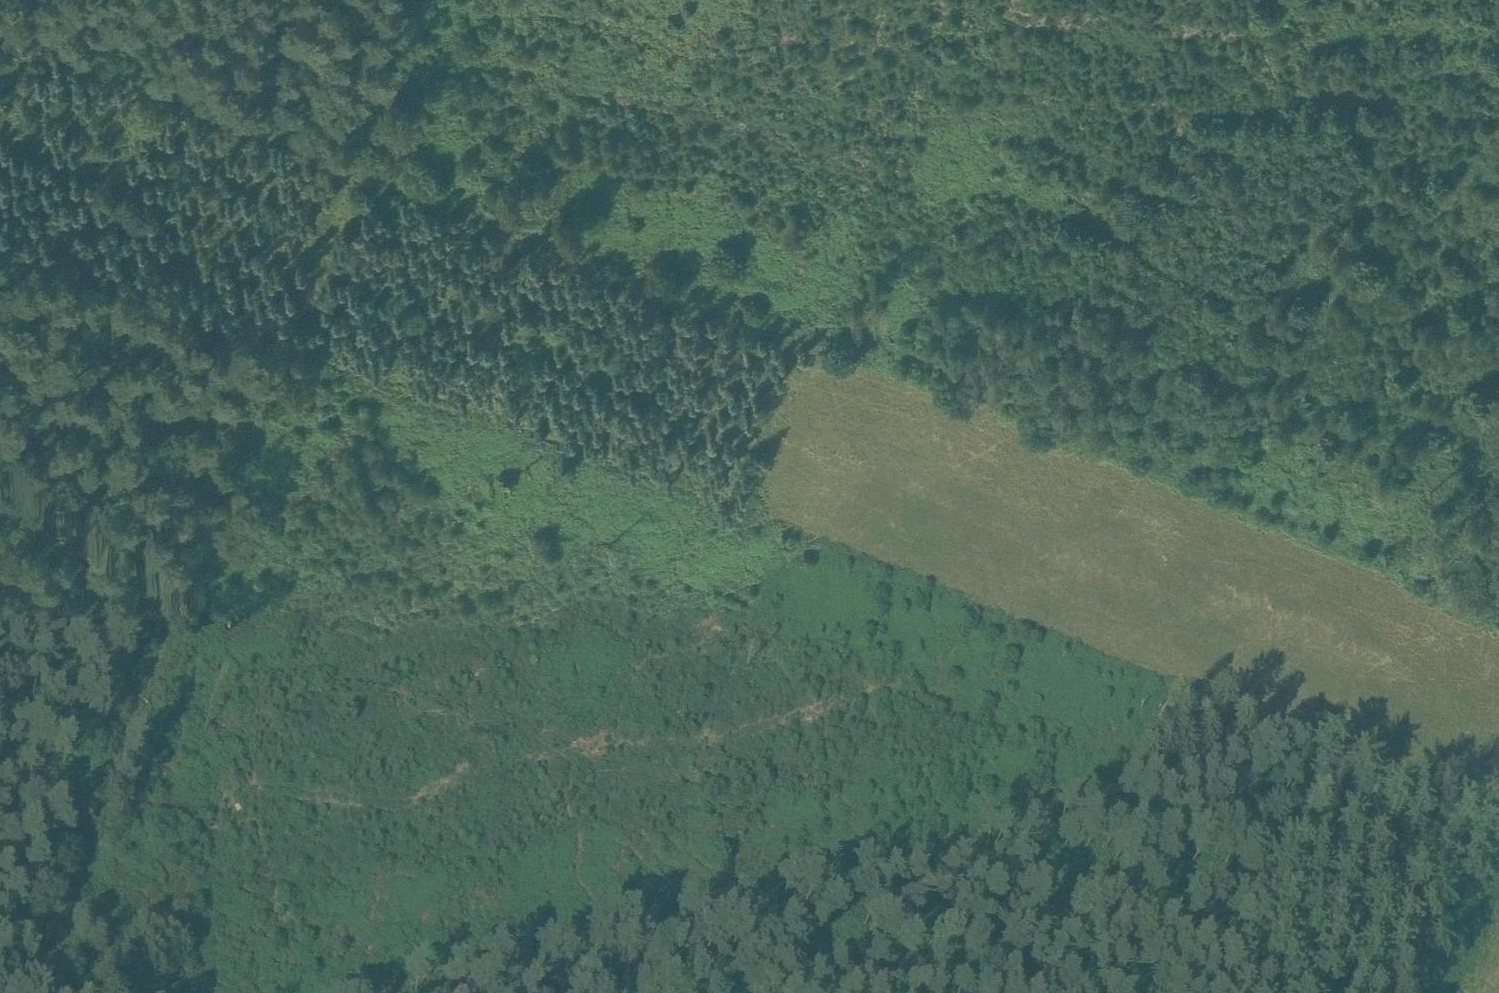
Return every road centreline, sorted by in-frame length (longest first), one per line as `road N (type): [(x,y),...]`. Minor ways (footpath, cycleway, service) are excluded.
road 1 (track): [(10,992),(399,0)]

